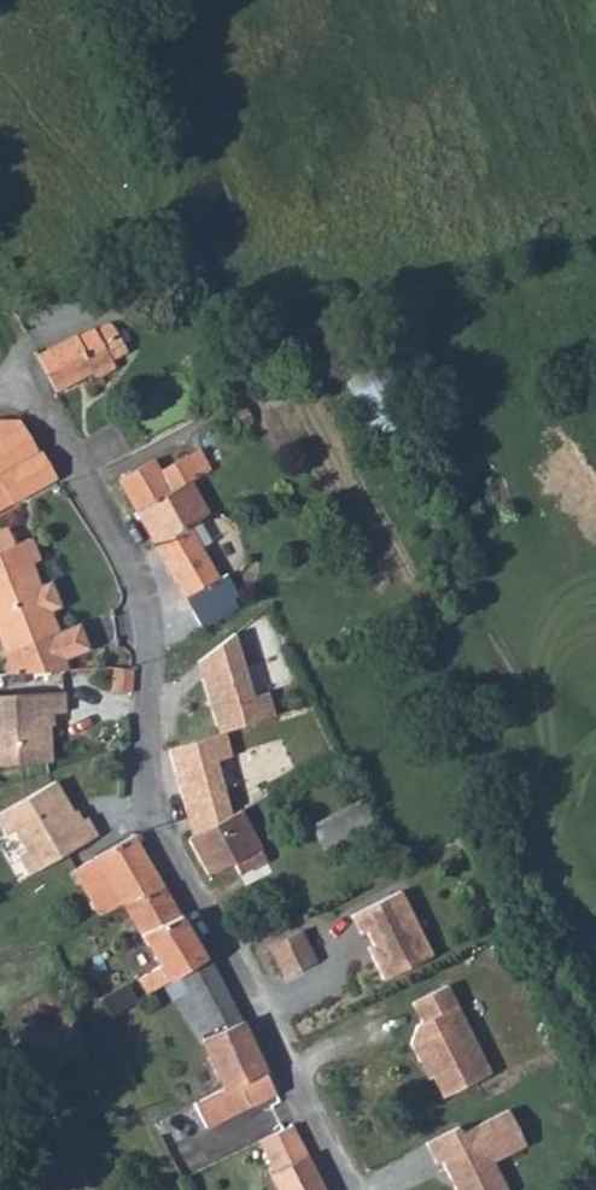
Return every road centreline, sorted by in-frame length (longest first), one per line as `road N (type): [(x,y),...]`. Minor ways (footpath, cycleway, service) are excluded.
road 1 (residential): [(41,401),(165,624),(151,785),(354,1189)]

